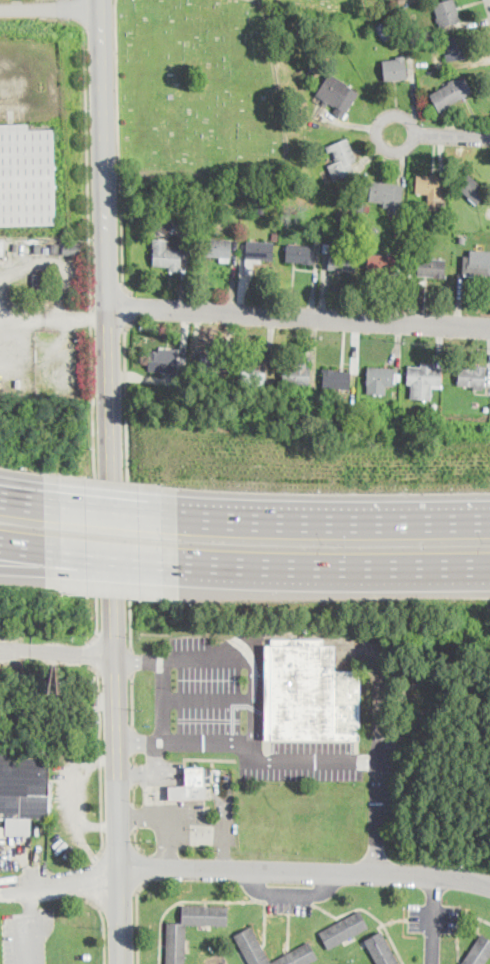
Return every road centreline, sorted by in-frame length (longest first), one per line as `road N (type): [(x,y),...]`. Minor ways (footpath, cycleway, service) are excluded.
road 1 (secondary): [(103,0),(114,660)]
road 2 (residential): [(110,309),(489,328)]
road 3 (residential): [(121,868),(436,876),(489,887)]
road 4 (motorway): [(489,520),(176,516)]
road 5 (motorway): [(183,573),(489,573)]
road 6 (motorway): [(47,563),(183,573)]
road 7 (motorway): [(176,516),(46,507)]
road 8 (residential): [(121,868),(0,887)]

